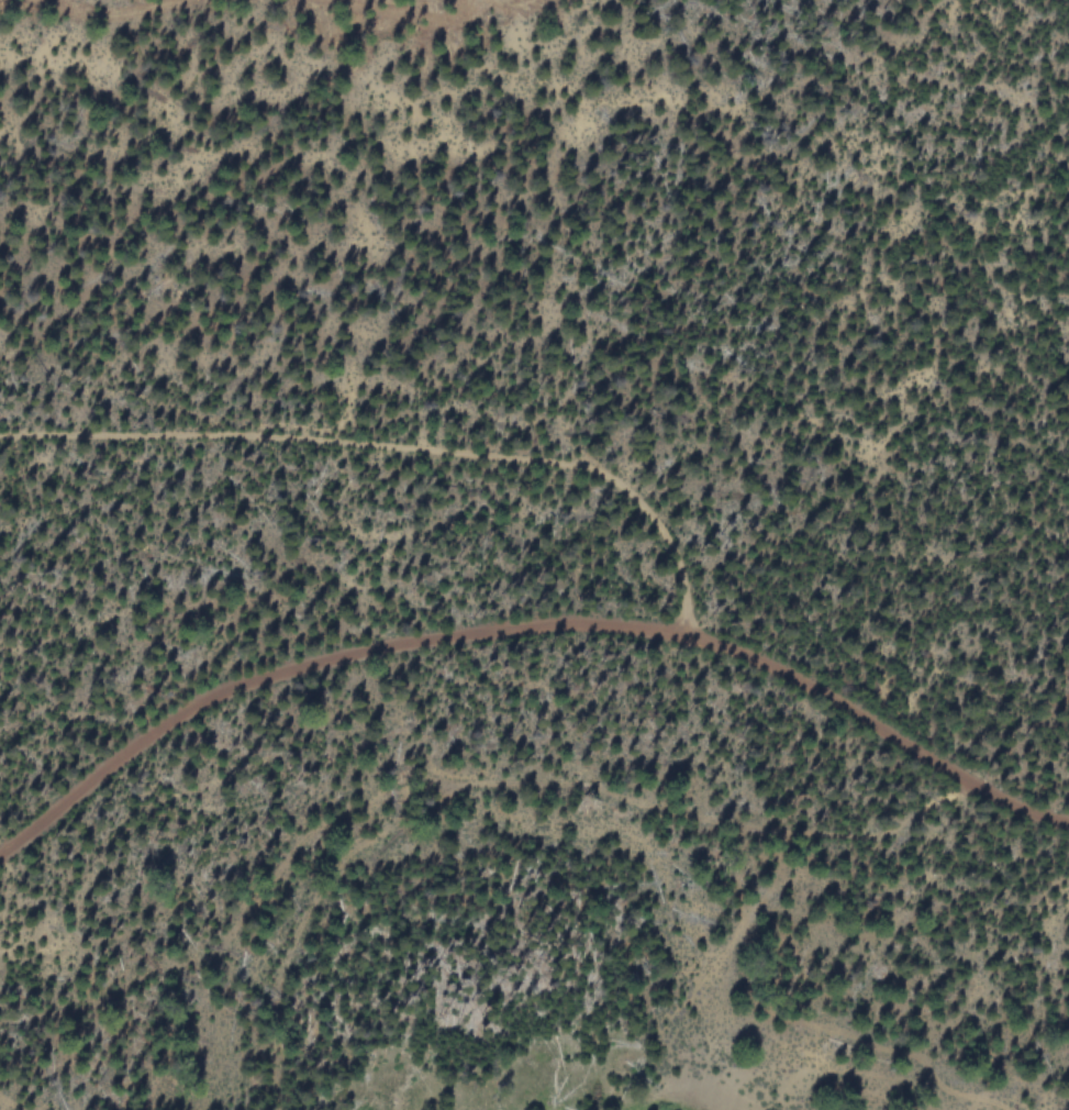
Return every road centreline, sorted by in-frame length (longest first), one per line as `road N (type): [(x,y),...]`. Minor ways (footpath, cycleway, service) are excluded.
road 1 (track): [(1068,819),(981,791),(694,639),(568,615),(400,646),(220,692),(0,851)]
road 2 (track): [(694,639),(670,548),(599,468),(334,437),(0,443)]

